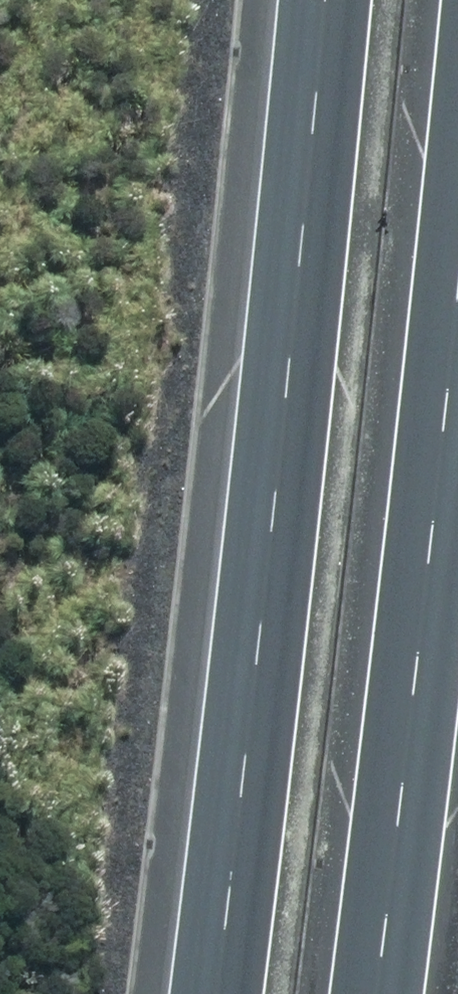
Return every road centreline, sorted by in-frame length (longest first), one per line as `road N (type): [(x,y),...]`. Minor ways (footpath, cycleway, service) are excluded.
road 1 (motorway): [(209,993),(313,0)]
road 2 (motorway): [(457,215),(364,993)]

